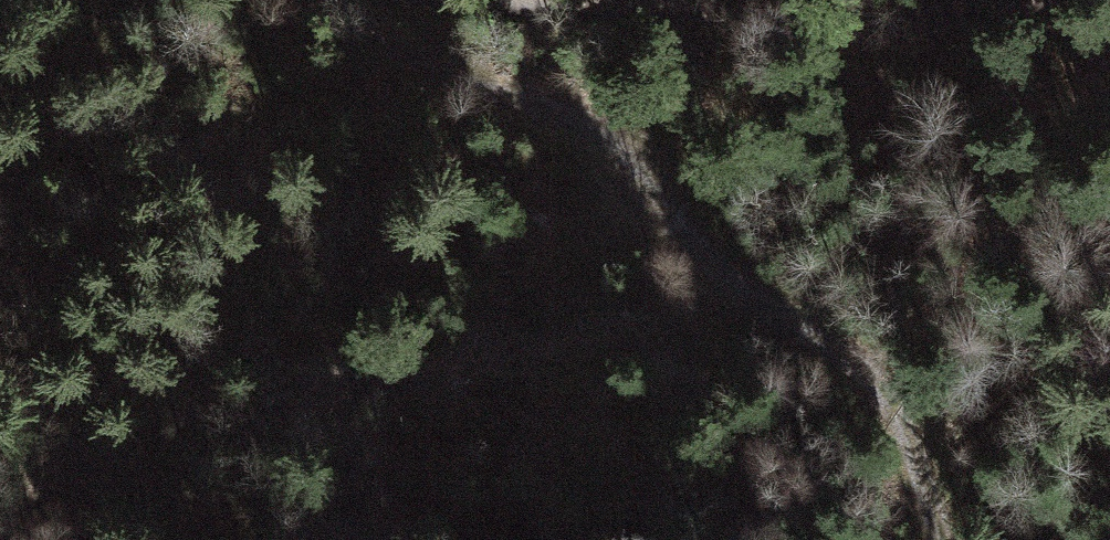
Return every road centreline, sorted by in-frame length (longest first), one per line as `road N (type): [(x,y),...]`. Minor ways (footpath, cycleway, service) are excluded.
road 1 (track): [(941,539),(886,386),(708,259),(584,126),(386,56),(340,0)]
road 2 (track): [(756,299),(487,351),(191,423),(93,485),(63,539)]
road 3 (track): [(568,0),(825,31),(980,12),(1012,0)]

